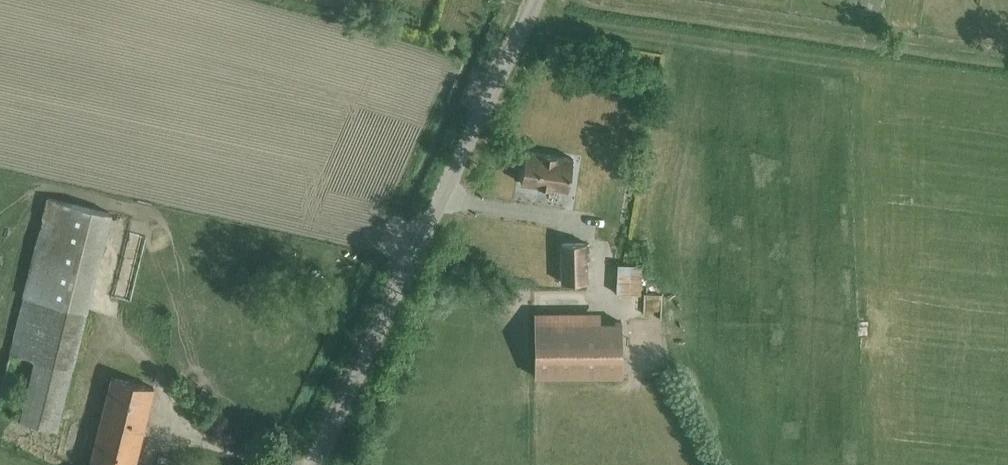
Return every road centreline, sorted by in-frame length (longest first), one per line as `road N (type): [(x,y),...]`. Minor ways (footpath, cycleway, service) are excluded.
road 1 (unclassified): [(315,464),(536,0)]

